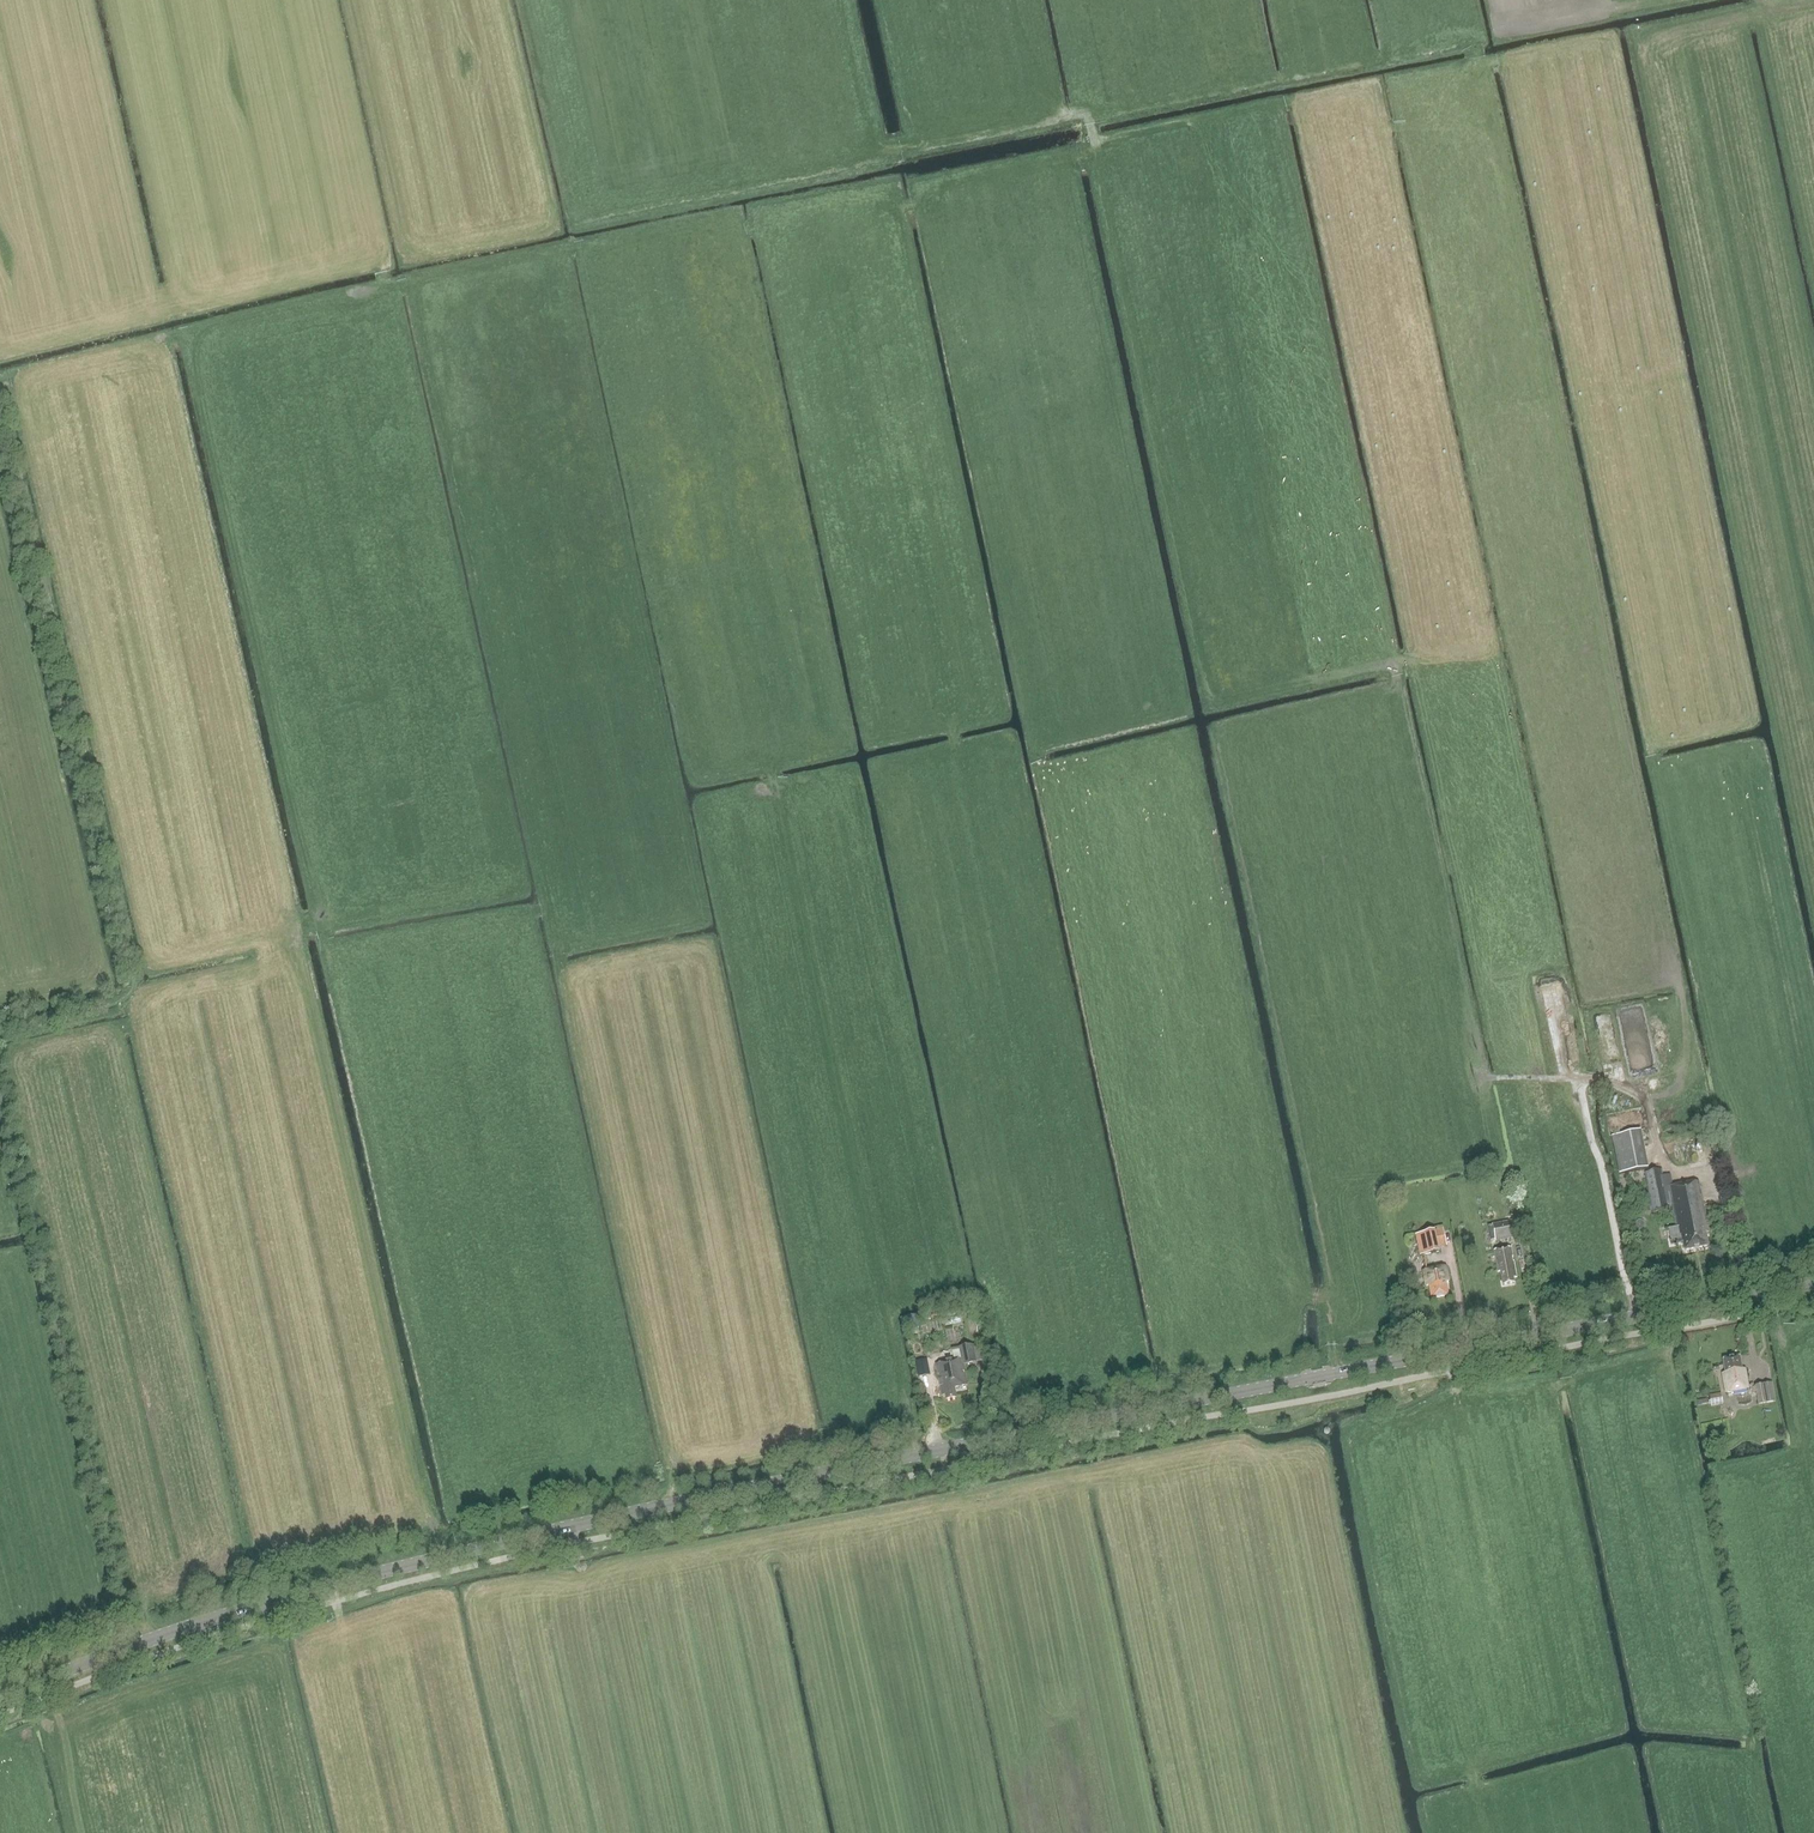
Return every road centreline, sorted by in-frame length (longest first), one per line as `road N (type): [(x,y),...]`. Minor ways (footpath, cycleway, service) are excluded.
road 1 (tertiary): [(0,1699),(255,1609),(607,1522),(1813,1289)]

